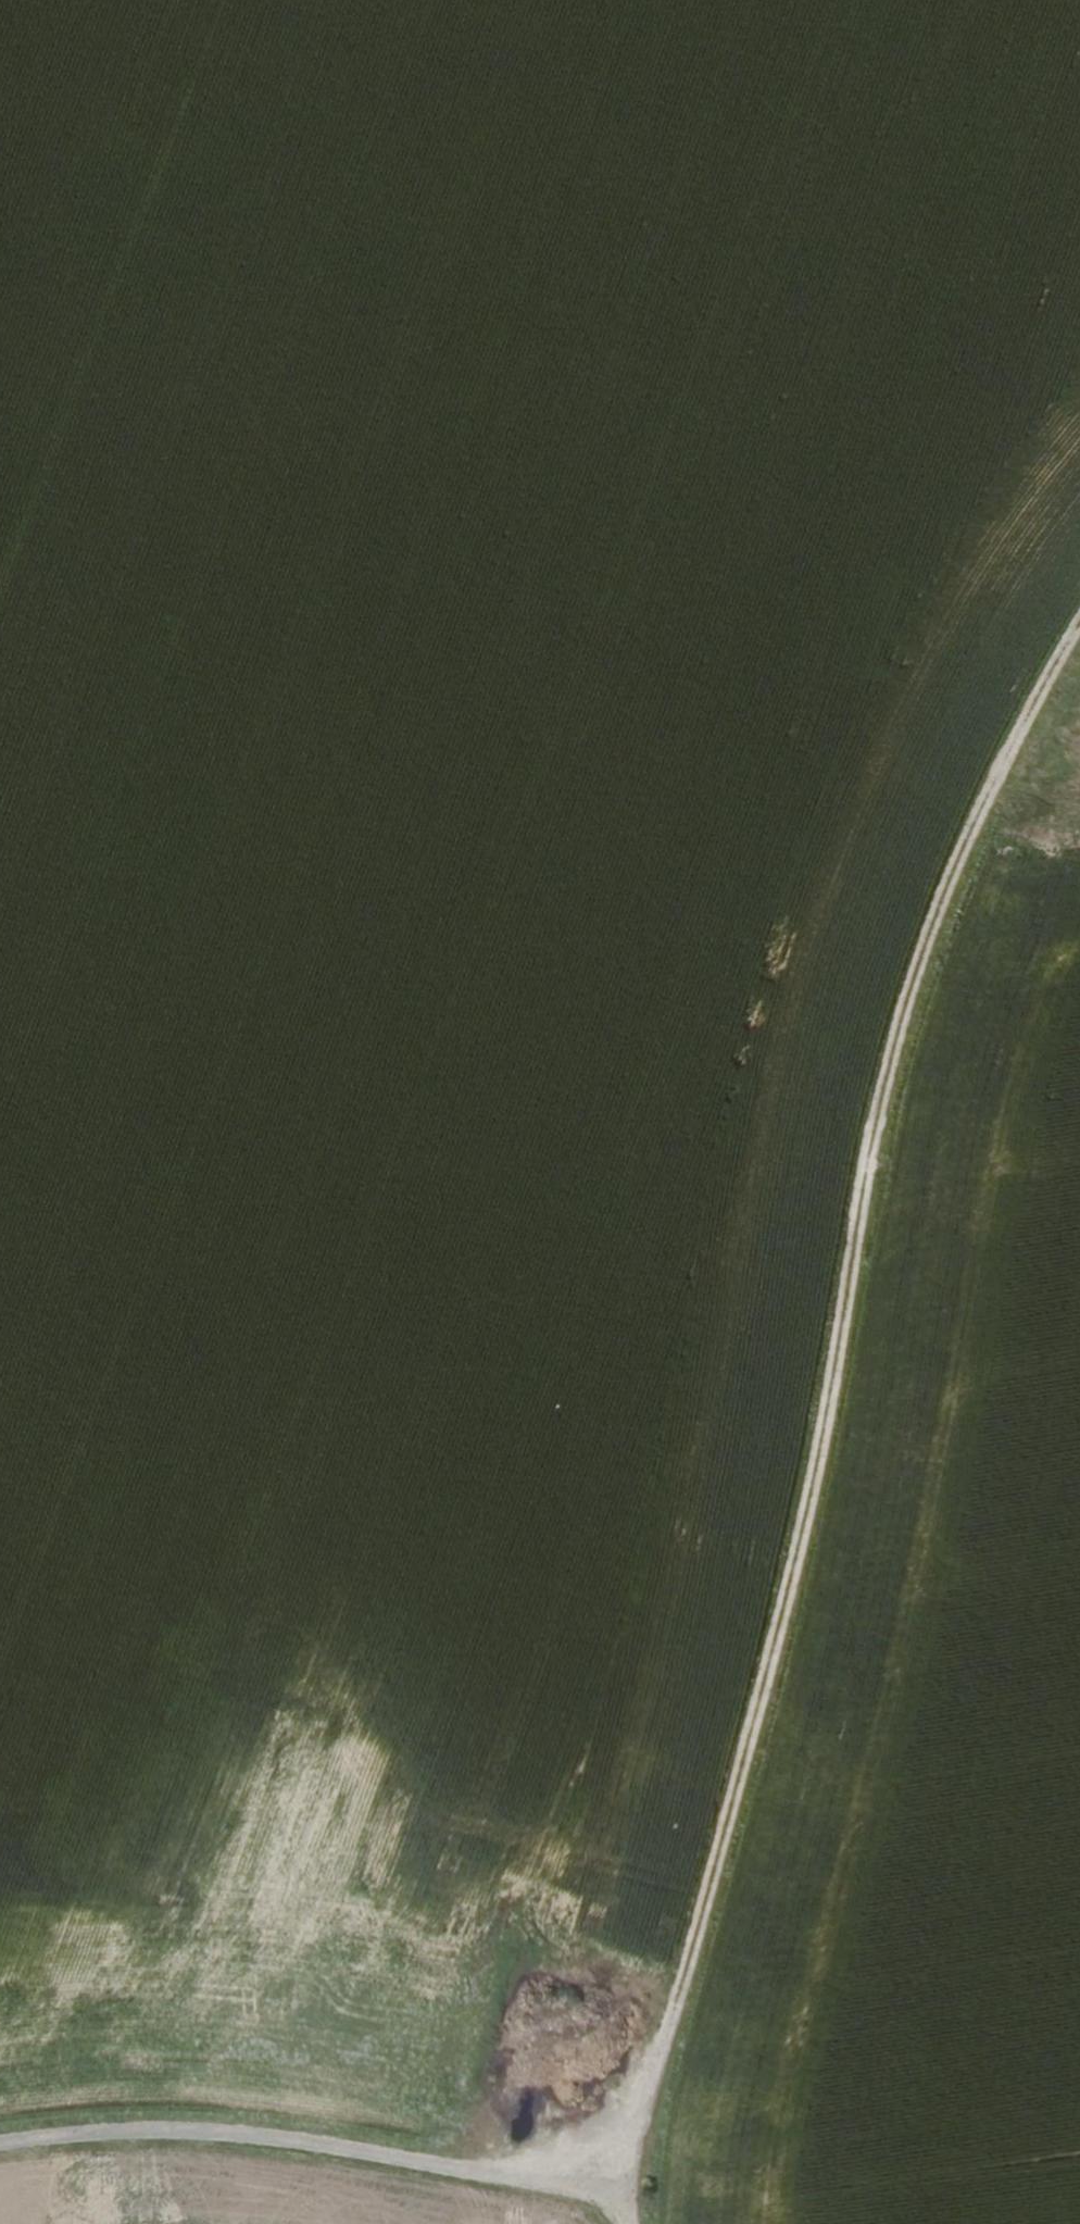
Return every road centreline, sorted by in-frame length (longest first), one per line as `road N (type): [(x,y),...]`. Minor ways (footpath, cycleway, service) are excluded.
road 1 (track): [(625,2223),(624,2192),(791,1600),(856,1209),(937,898),(1079,626)]
road 2 (unclassified): [(0,2143),(228,2135),(624,2192)]

